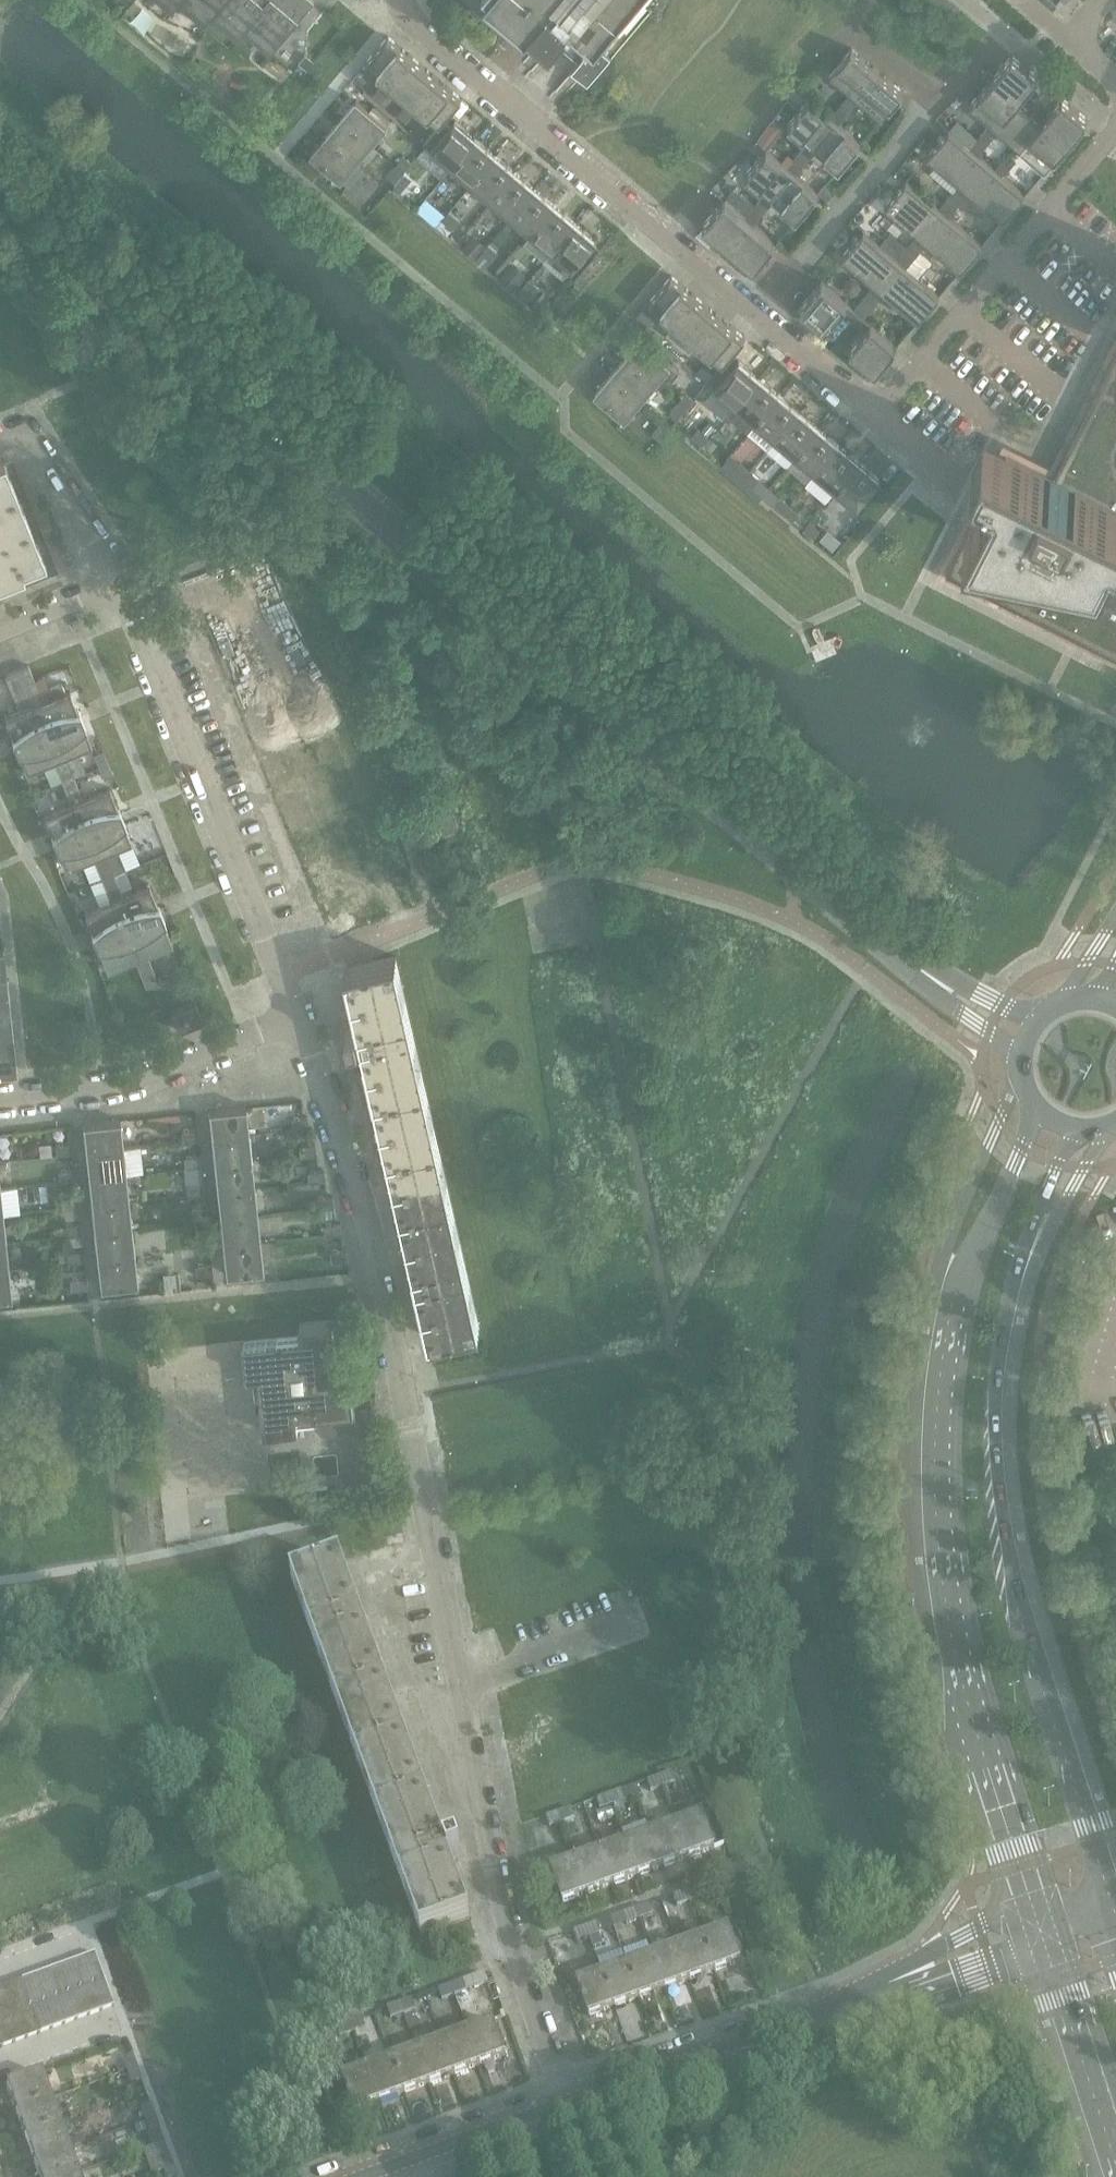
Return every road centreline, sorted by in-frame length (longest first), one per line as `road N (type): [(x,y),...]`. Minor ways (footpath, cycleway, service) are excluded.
road 1 (unclassified): [(913,965),(0,198)]
road 2 (residential): [(570,2103),(514,1950),(494,1866),(380,1267),(352,1165),(296,1017)]
road 3 (secondary): [(1037,1108),(958,1310),(941,1511),(958,1660),(1036,1917)]
road 4 (secondary): [(1115,1900),(1015,1585),(997,1475),(1005,1345),(1073,1130)]
road 5 (residential): [(876,414),(597,184),(403,11),(401,0)]
road 6 (residential): [(296,1017),(121,582)]
road 7 (residential): [(876,414),(1115,128)]
road 8 (residential): [(0,1101),(102,1088),(296,1017)]
road 9 (unclassified): [(1036,1917),(978,1927),(828,2007)]
road 10 (unclassified): [(828,2007),(924,1988),(1042,1936)]
road 11 (secondary): [(1042,1936),(1115,2139)]
road 12 (residential): [(0,441),(25,431),(121,582)]
road 13 (residential): [(570,2103),(734,2043)]
road 14 (residential): [(432,2153),(570,2103)]
road 15 (unclassified): [(913,965),(975,1023),(1022,1052)]
road 16 (unclassified): [(1036,1021),(913,965)]
road 17 (residential): [(0,631),(121,582)]

